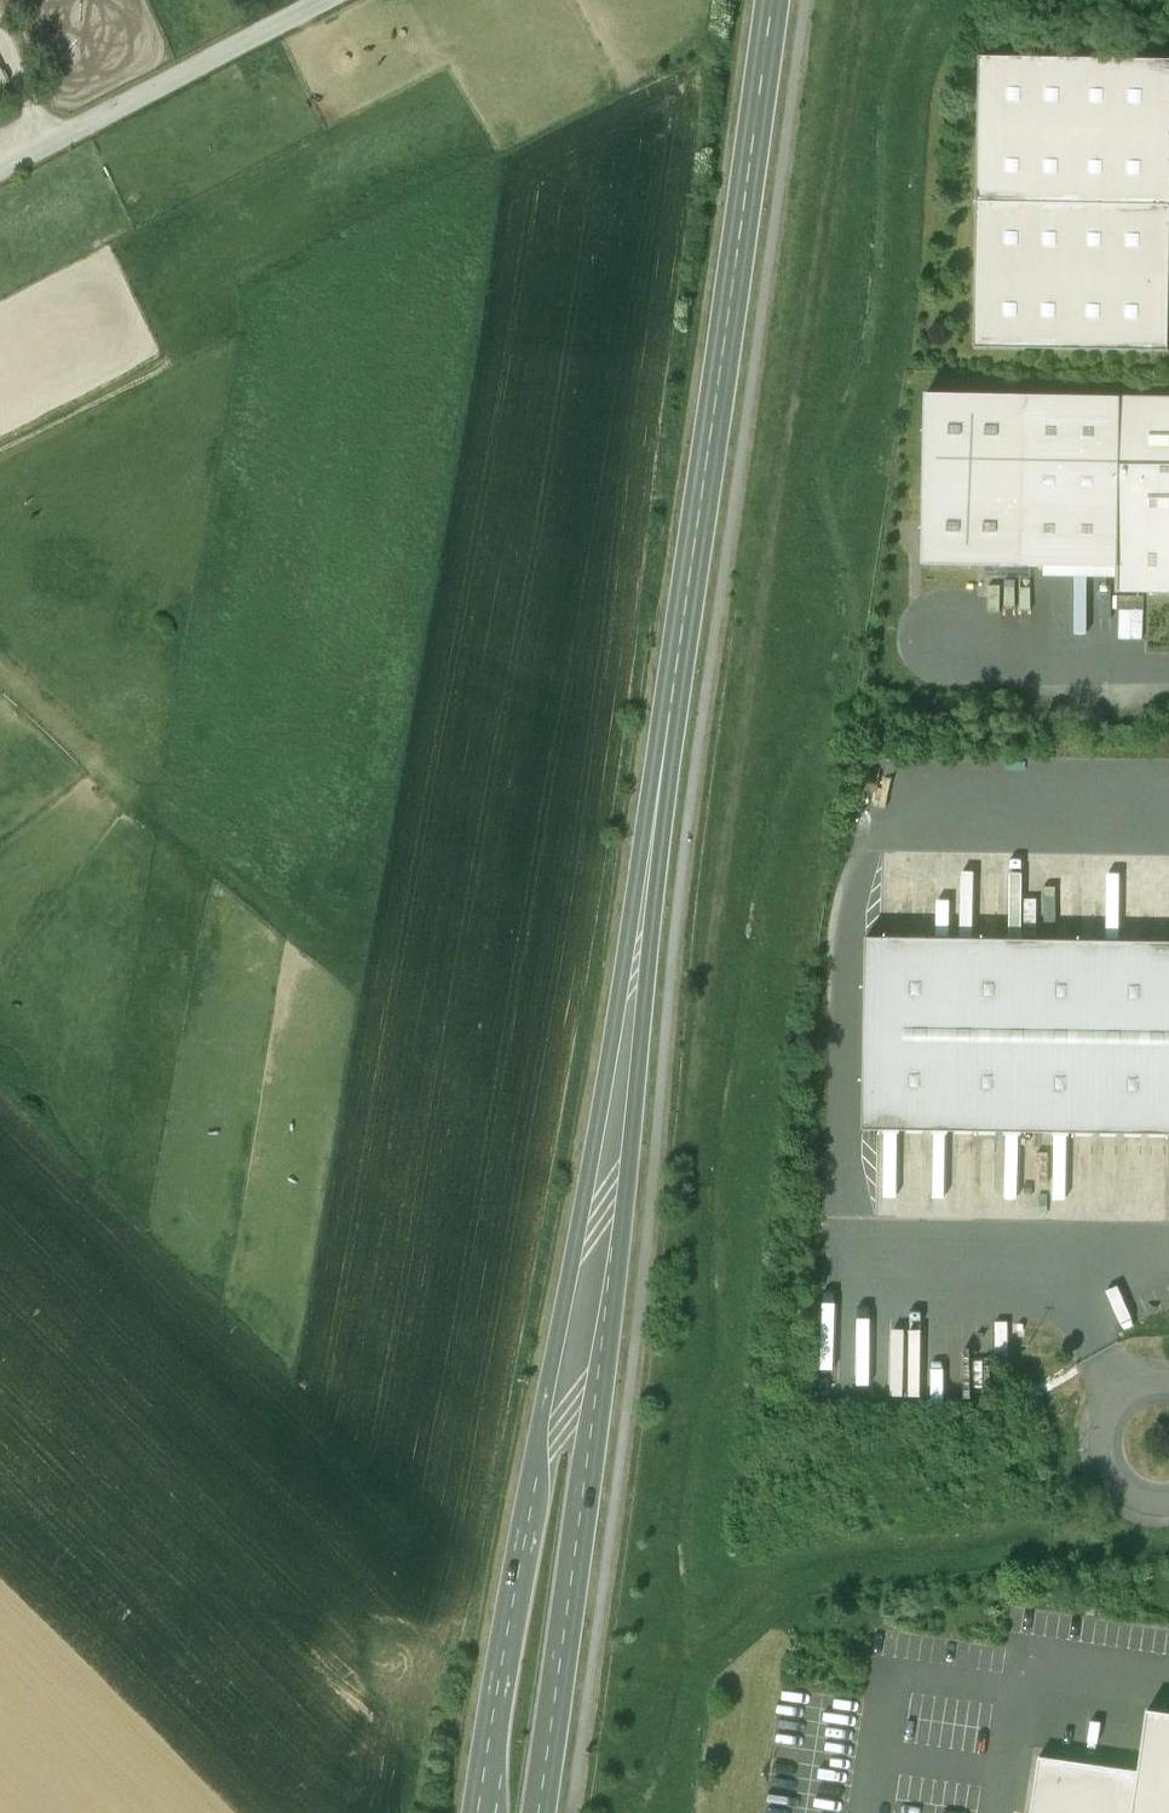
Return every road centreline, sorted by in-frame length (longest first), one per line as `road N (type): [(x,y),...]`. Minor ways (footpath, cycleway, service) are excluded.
road 1 (secondary): [(772,0),(619,1114),(571,1398)]
road 2 (secondary): [(571,1398),(534,1484),(484,1812)]
road 3 (secondary): [(541,1812),(584,1483),(571,1398)]
road 4 (track): [(52,143),(329,0)]
road 5 (unclassified): [(1168,1379),(1119,1396),(1100,1433),(1107,1475),(1121,1491),(1168,1507)]
road 6 (track): [(405,1812),(407,1750),(396,1681)]

